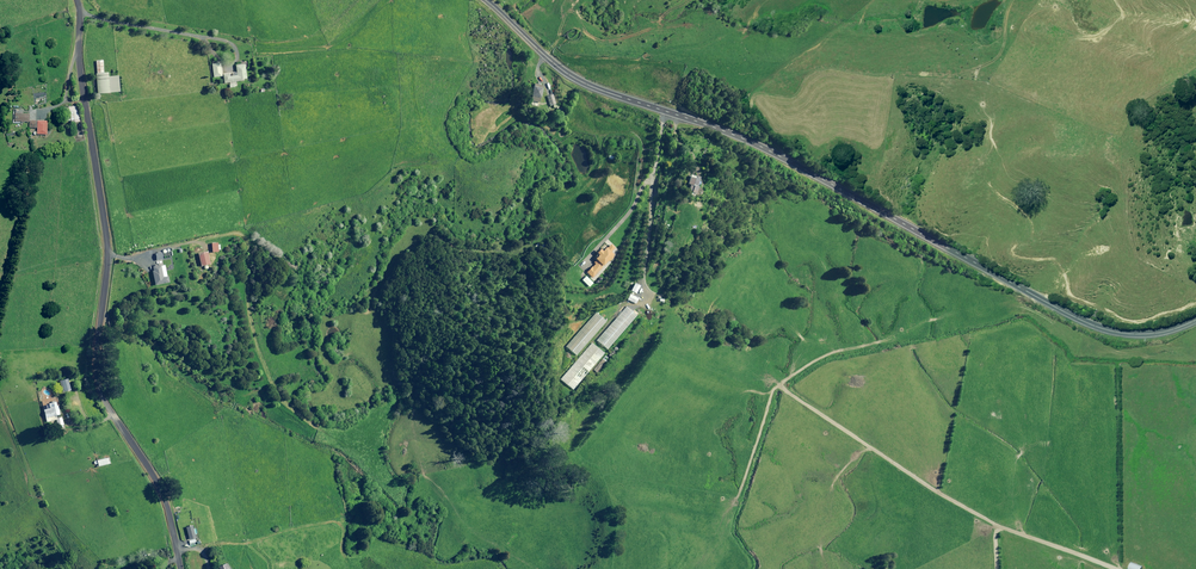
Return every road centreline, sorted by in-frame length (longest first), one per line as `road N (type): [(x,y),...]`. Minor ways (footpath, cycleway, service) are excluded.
road 1 (unclassified): [(491,0),(553,62),(606,94),(785,153),(1112,333),(1156,343),(1195,328)]
road 2 (unclassified): [(76,0),(109,249),(93,382),(164,506),(176,568)]
road 3 (track): [(778,382),(943,498),(1111,568)]
road 4 (track): [(890,338),(824,354),(772,387),(735,497)]

